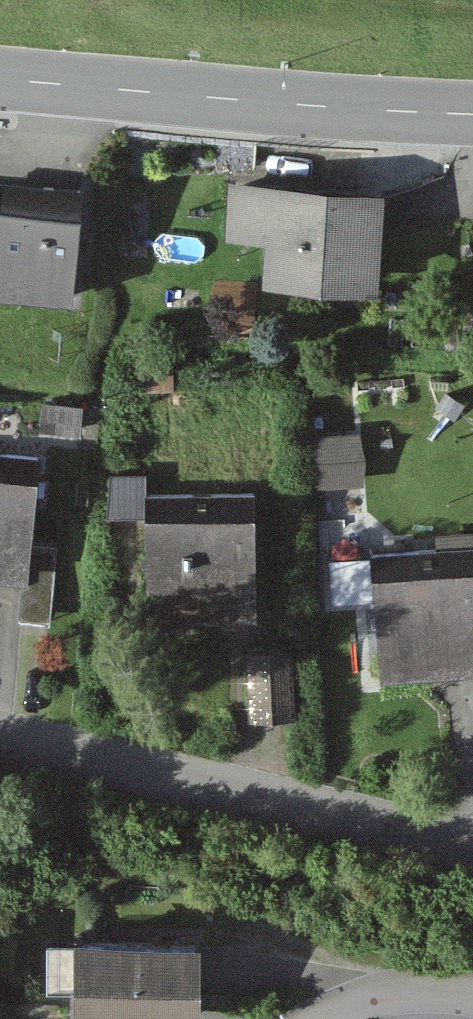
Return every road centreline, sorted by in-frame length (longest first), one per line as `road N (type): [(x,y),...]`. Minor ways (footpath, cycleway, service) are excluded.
road 1 (residential): [(472,843),(0,739)]
road 2 (tertiary): [(0,77),(472,113)]
road 3 (residential): [(472,995),(403,992),(334,1018)]

